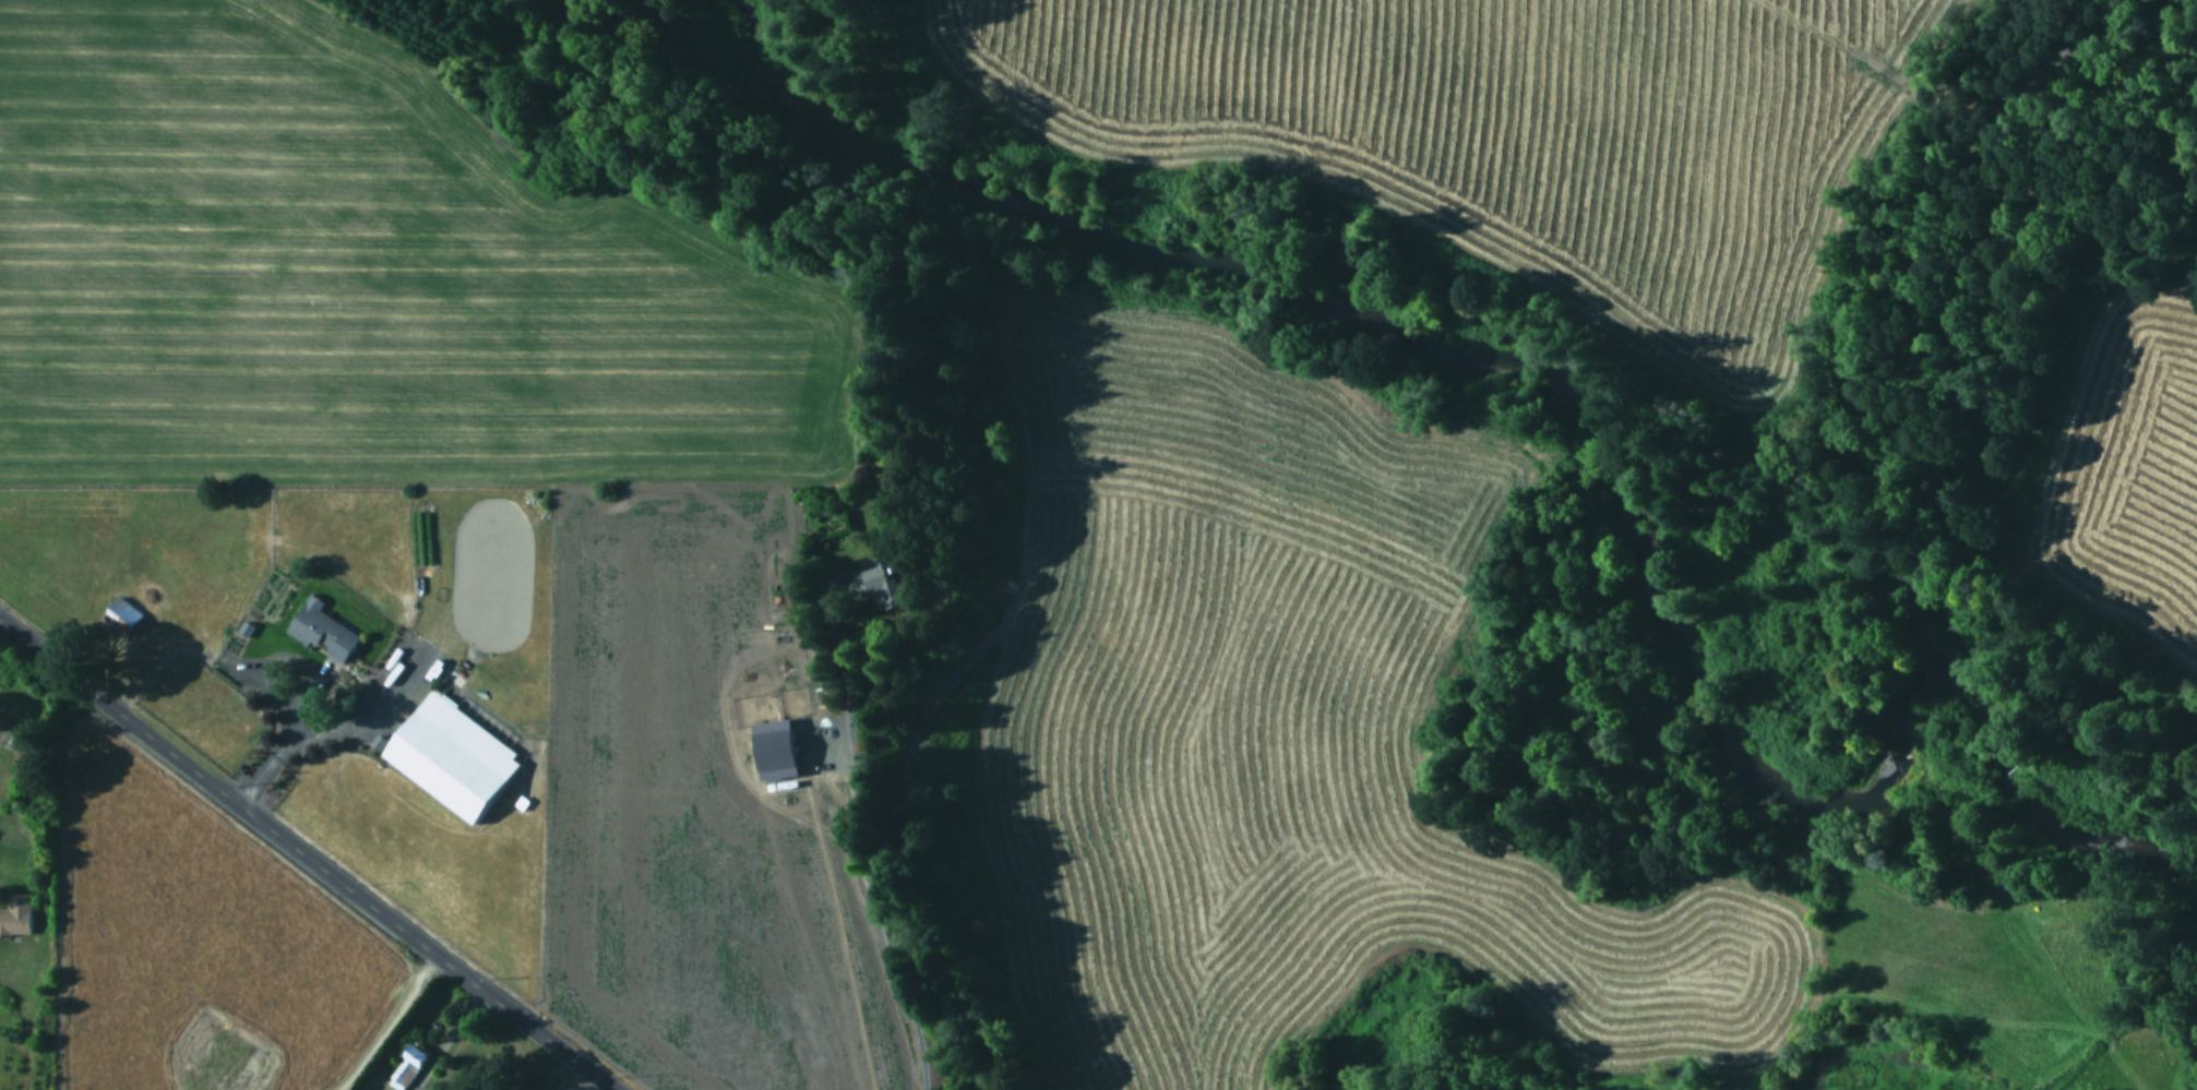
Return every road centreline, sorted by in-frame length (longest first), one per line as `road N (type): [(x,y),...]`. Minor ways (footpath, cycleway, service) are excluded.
road 1 (residential): [(617,1089),(0,621)]

